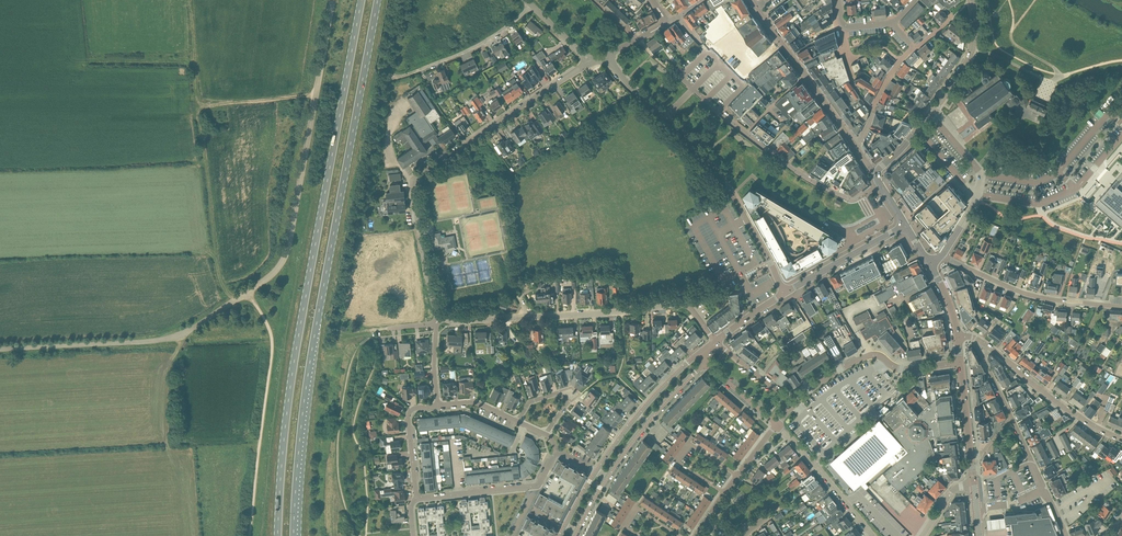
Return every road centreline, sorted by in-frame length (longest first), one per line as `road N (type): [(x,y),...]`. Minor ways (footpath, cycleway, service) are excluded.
road 1 (unclassified): [(0,349),(180,334),(271,268),(290,235),(331,0)]
road 2 (primary): [(294,535),(311,357),(378,0)]
road 3 (primary): [(362,0),(295,357),(278,535)]
road 4 (residential): [(441,318),(413,185),(590,63)]
road 5 (residential): [(441,318),(681,304),(716,342)]
road 6 (track): [(246,292),(272,334),(273,357),(249,535)]
road 7 (unclassified): [(787,292),(734,197),(666,118)]
road 8 (track): [(233,300),(214,267),(199,107)]
road 9 (residential): [(720,112),(845,198),(880,183)]
road 10 (unclassified): [(942,256),(1041,298),(1121,306)]
road 11 (residential): [(795,404),(869,356),(905,370),(961,362)]
road 12 (residential): [(1121,439),(1071,413),(981,341)]
road 13 (residential): [(391,77),(482,43),(532,6)]
road 14 (residential): [(872,535),(776,424)]
road 15 (unclassified): [(787,292),(906,226)]
road 16 (residential): [(736,475),(692,442),(678,460),(724,494)]
road 17 (residential): [(720,112),(744,86),(677,17)]
road 18 (residential): [(418,499),(539,486)]

